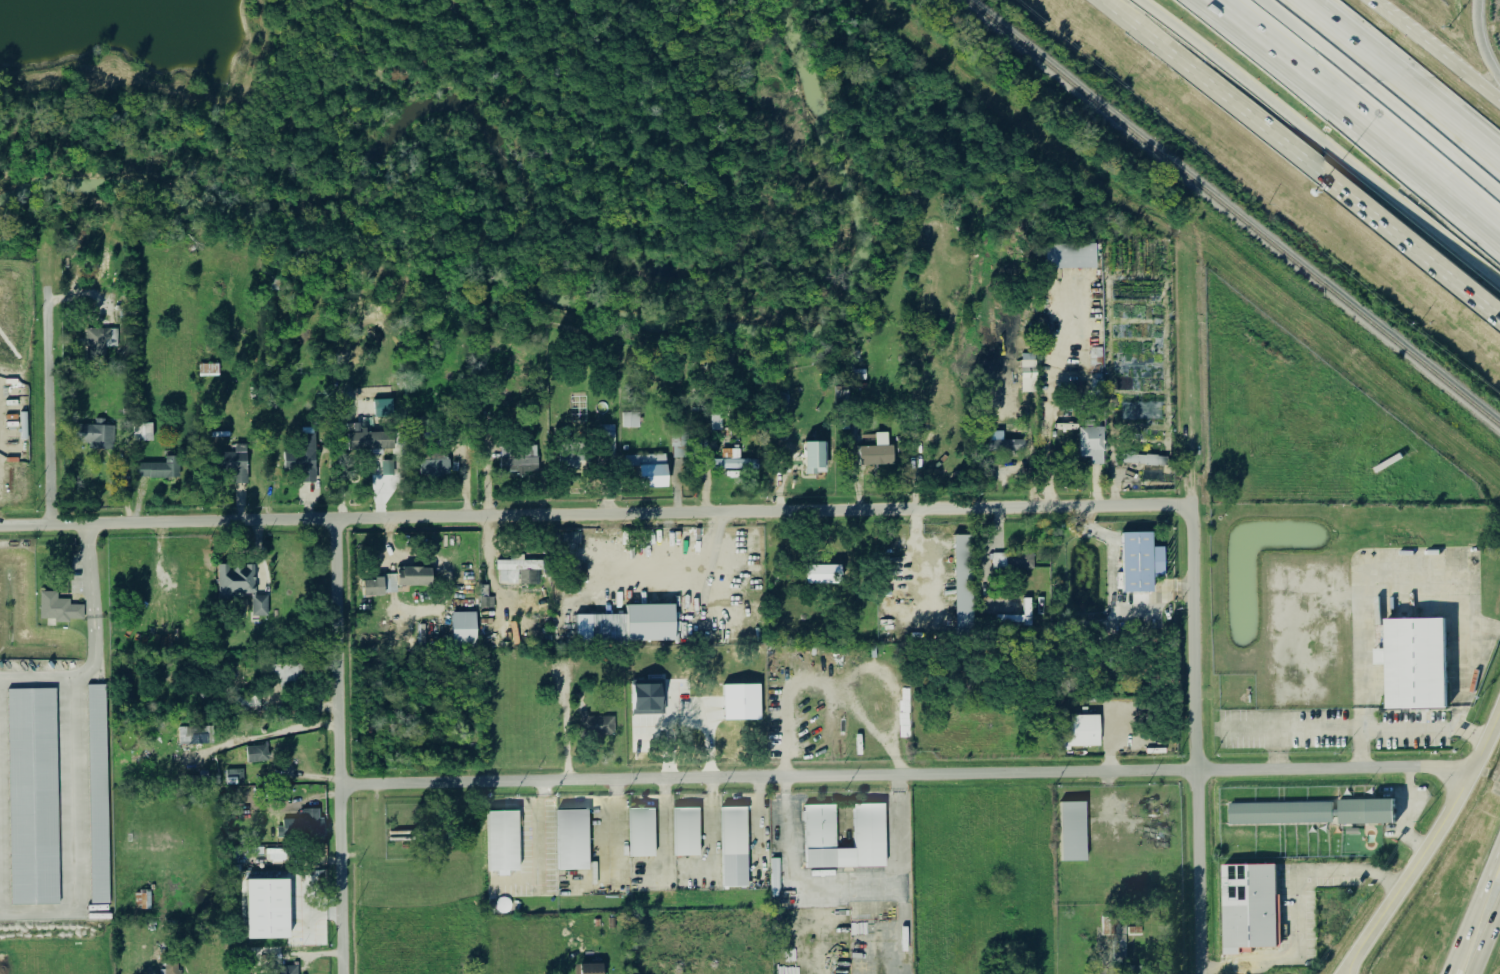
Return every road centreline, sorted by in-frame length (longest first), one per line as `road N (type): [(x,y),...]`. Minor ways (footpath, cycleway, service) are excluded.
road 1 (residential): [(0,526),(1196,506)]
road 2 (residential): [(1475,768),(337,786)]
road 3 (residential): [(1200,973),(1196,506)]
road 4 (motorway): [(1134,0),(1207,48),(1499,281)]
road 5 (residential): [(341,973),(332,520)]
road 6 (primary): [(1175,55),(1499,322)]
road 7 (motorway): [(1214,0),(1499,223)]
road 8 (secondary): [(1499,709),(1475,768),(1349,973)]
road 9 (motorway): [(1499,162),(1287,0)]
road 10 (residential): [(48,526),(45,287)]
road 11 (primary): [(1499,98),(1376,0)]

